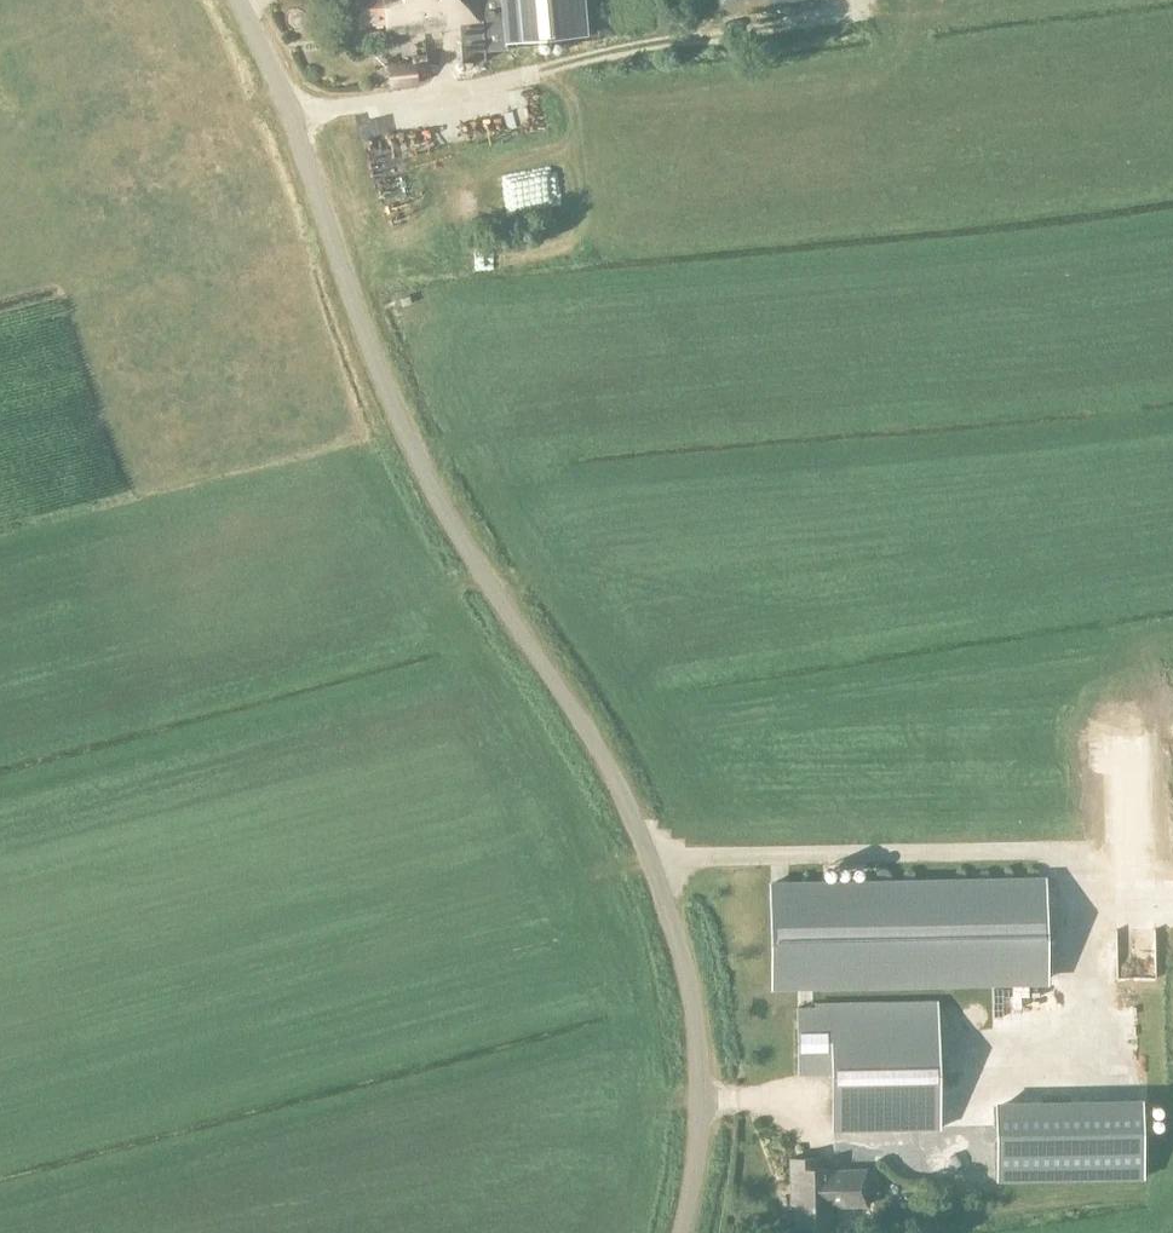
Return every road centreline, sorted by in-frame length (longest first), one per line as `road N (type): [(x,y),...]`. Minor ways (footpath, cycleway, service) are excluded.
road 1 (unclassified): [(678,1232),(702,1124),(702,1073),(697,1010),(654,865),(592,744),(424,485),(278,95),(232,0)]

